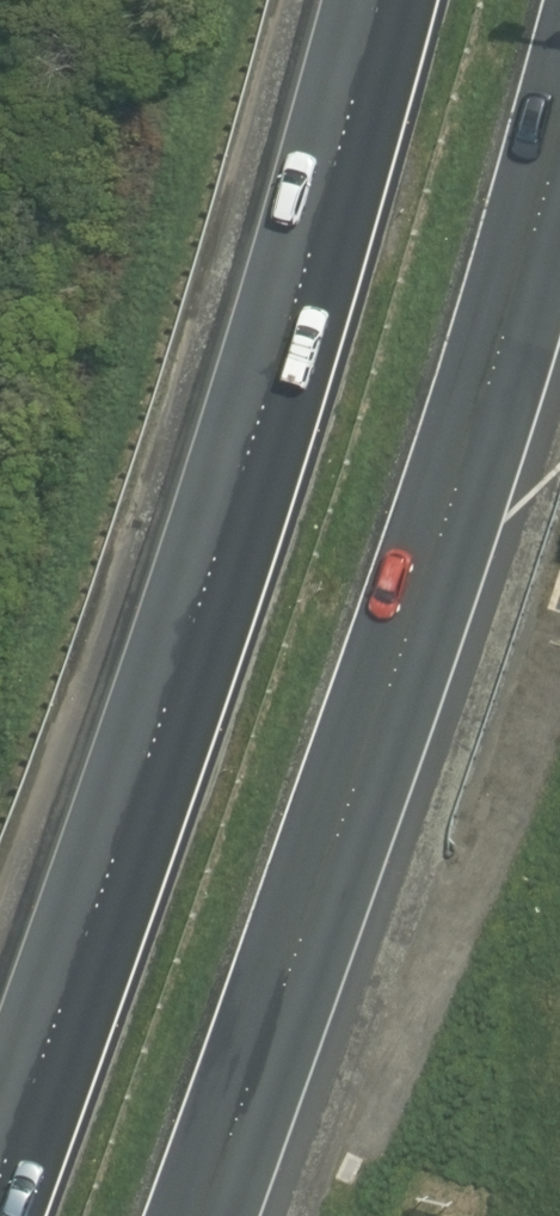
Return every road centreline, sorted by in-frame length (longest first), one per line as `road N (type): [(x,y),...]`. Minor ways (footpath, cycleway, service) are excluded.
road 1 (motorway): [(0,1175),(245,452),(381,0)]
road 2 (motorway): [(559,157),(424,634),(209,1215)]

